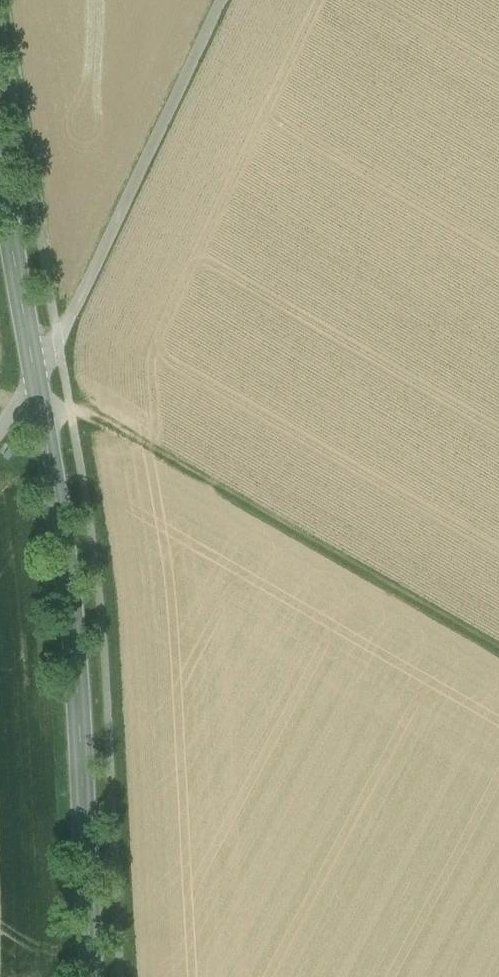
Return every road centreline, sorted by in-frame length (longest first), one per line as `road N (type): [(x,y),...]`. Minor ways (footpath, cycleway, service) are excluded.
road 1 (secondary): [(91,976),(72,631),(36,376)]
road 2 (track): [(498,652),(92,417),(42,415)]
road 3 (track): [(223,0),(36,376)]
road 4 (secondary): [(36,376),(0,173)]

